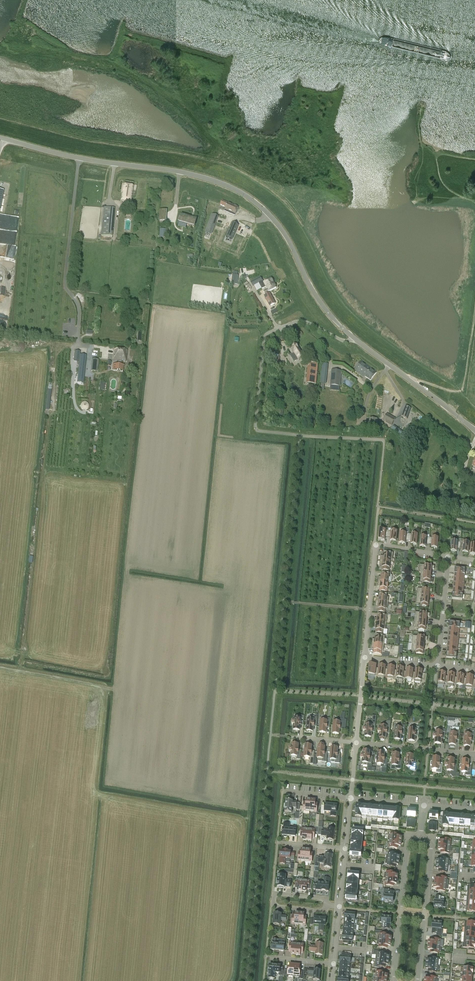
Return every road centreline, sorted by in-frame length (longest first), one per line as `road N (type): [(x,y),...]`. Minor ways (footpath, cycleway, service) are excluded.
road 1 (unclassified): [(354,338),(323,306),(277,222),(236,190),(0,138)]
road 2 (residential): [(394,980),(409,843),(422,830)]
road 3 (residential): [(422,830),(432,843),(418,980)]
road 4 (unclassified): [(474,430),(354,338)]
road 5 (residential): [(329,905),(273,894),(272,906),(323,911)]

